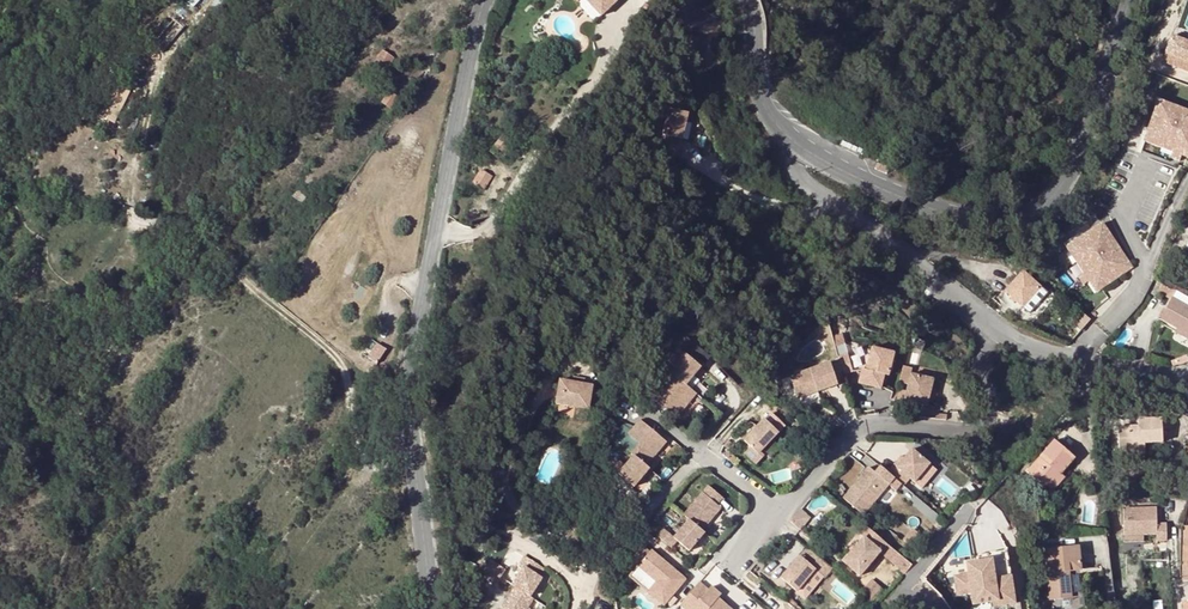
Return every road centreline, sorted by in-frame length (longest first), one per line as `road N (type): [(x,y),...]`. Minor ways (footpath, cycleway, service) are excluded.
road 1 (tertiary): [(485,0),(412,376),(431,608)]
road 2 (tertiary): [(1131,0),(1072,171),(1032,213),(959,217),(803,145)]
road 3 (residential): [(781,510),(865,427),(980,430),(987,416),(978,371),(999,331)]
road 4 (residential): [(999,331),(805,182),(796,167),(803,145)]
road 5 (residential): [(1187,177),(1143,278),(1078,361)]
road 6 (residential): [(624,406),(650,414),(781,510)]
road 7 (tertiary): [(803,145),(764,100),(751,0)]
road 8 (residential): [(965,514),(882,608)]

